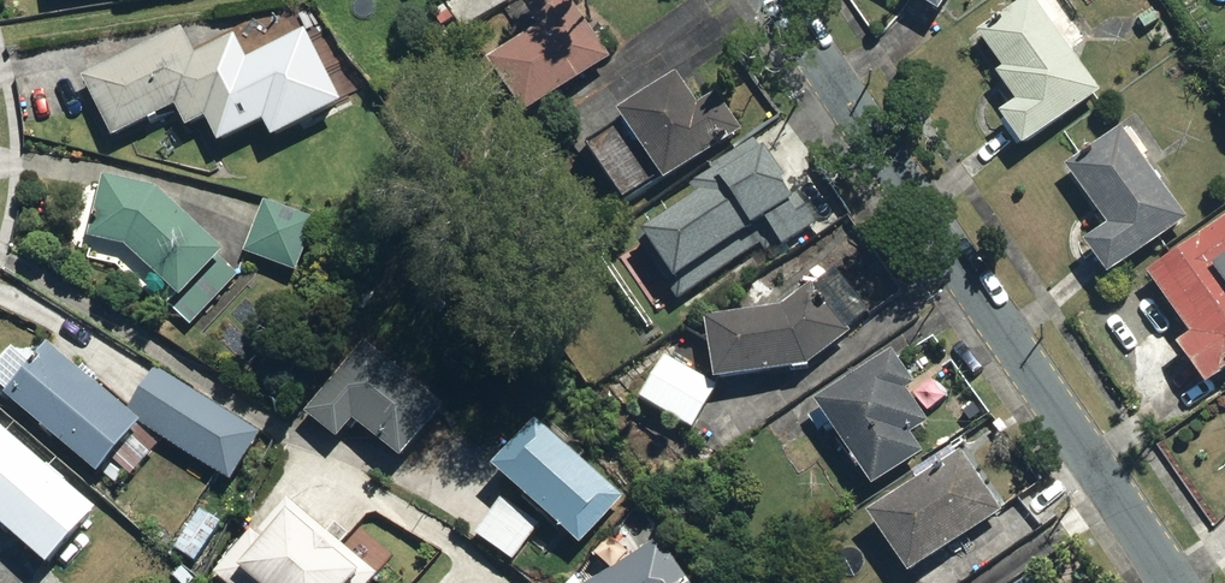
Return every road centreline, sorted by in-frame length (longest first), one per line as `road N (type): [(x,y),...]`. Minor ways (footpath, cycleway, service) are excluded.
road 1 (residential): [(1163,582),(783,0)]

